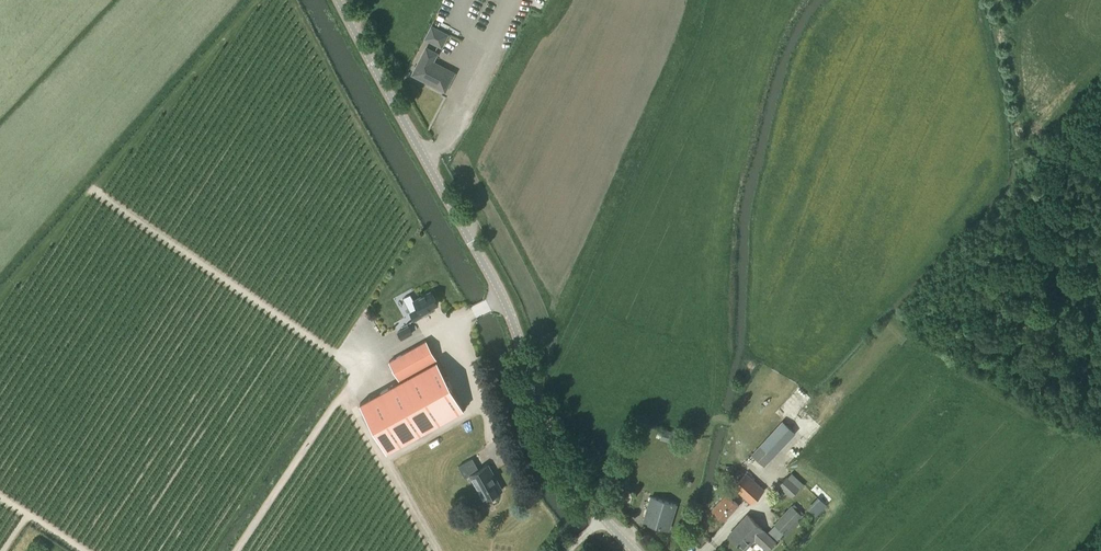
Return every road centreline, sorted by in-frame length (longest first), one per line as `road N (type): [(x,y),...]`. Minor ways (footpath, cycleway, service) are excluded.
road 1 (tertiary): [(604,518),(573,475),(504,301),(339,0)]

